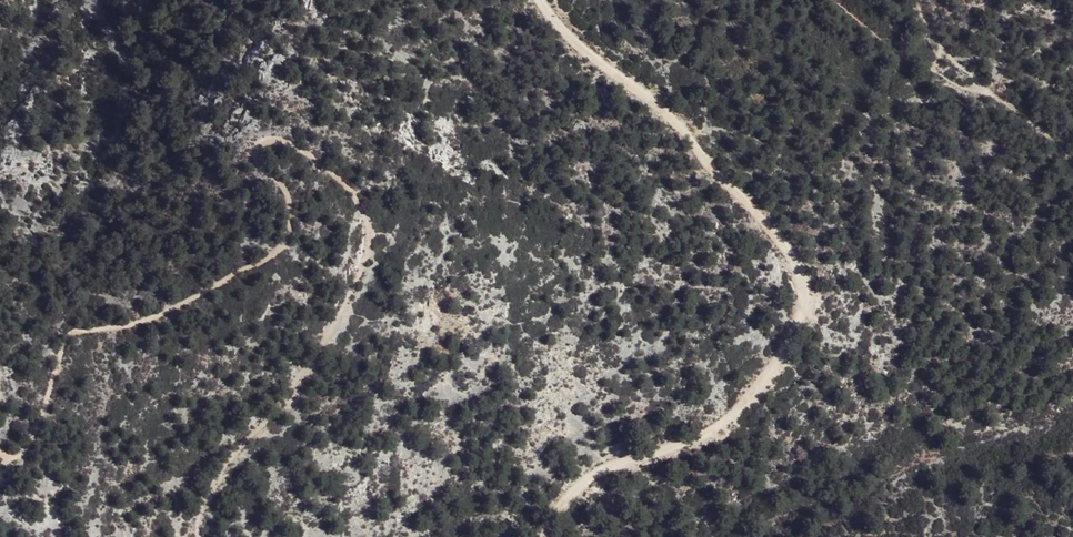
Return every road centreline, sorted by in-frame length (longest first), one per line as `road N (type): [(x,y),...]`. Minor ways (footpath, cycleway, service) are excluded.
road 1 (track): [(199,536),(206,496),(340,314),(369,245),(350,190),(311,155),(281,141),(264,141),(257,163),(288,195),(283,247),(150,319),(65,340),(29,442),(19,454),(0,448)]
road 2 (track): [(539,0),(567,36),(656,105),(750,207),(790,255),(802,307),(776,363),(718,427),(584,480),(539,536)]

